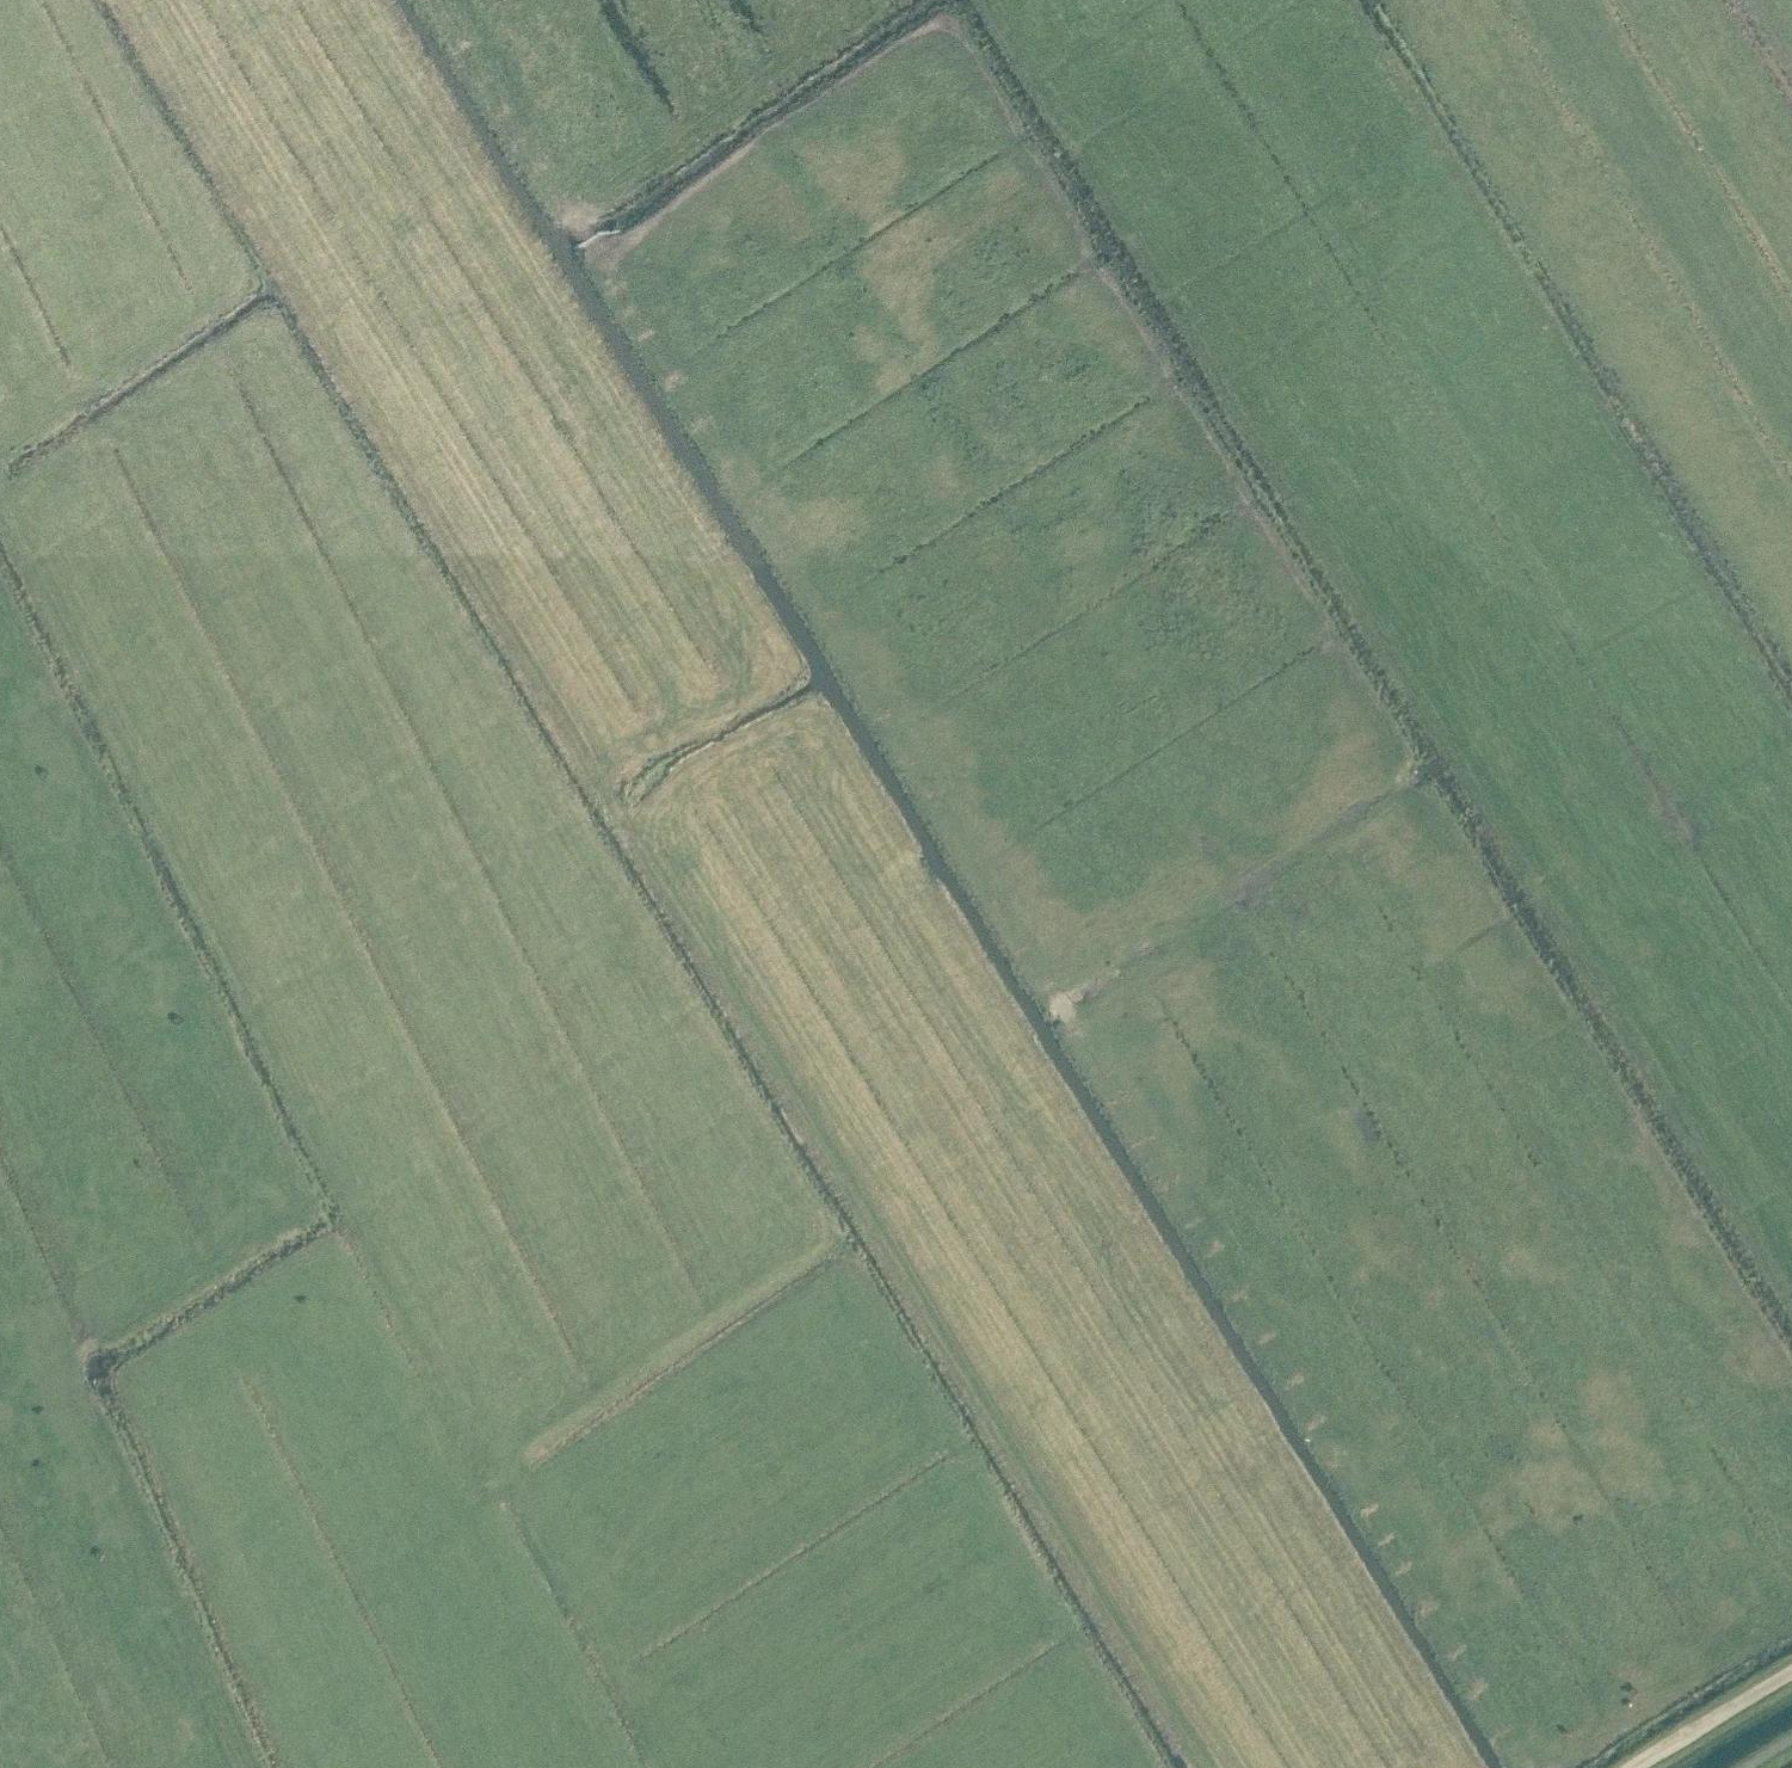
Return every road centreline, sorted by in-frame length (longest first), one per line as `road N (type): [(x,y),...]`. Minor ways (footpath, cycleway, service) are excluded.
road 1 (track): [(1637,1767),(1791,1674)]

